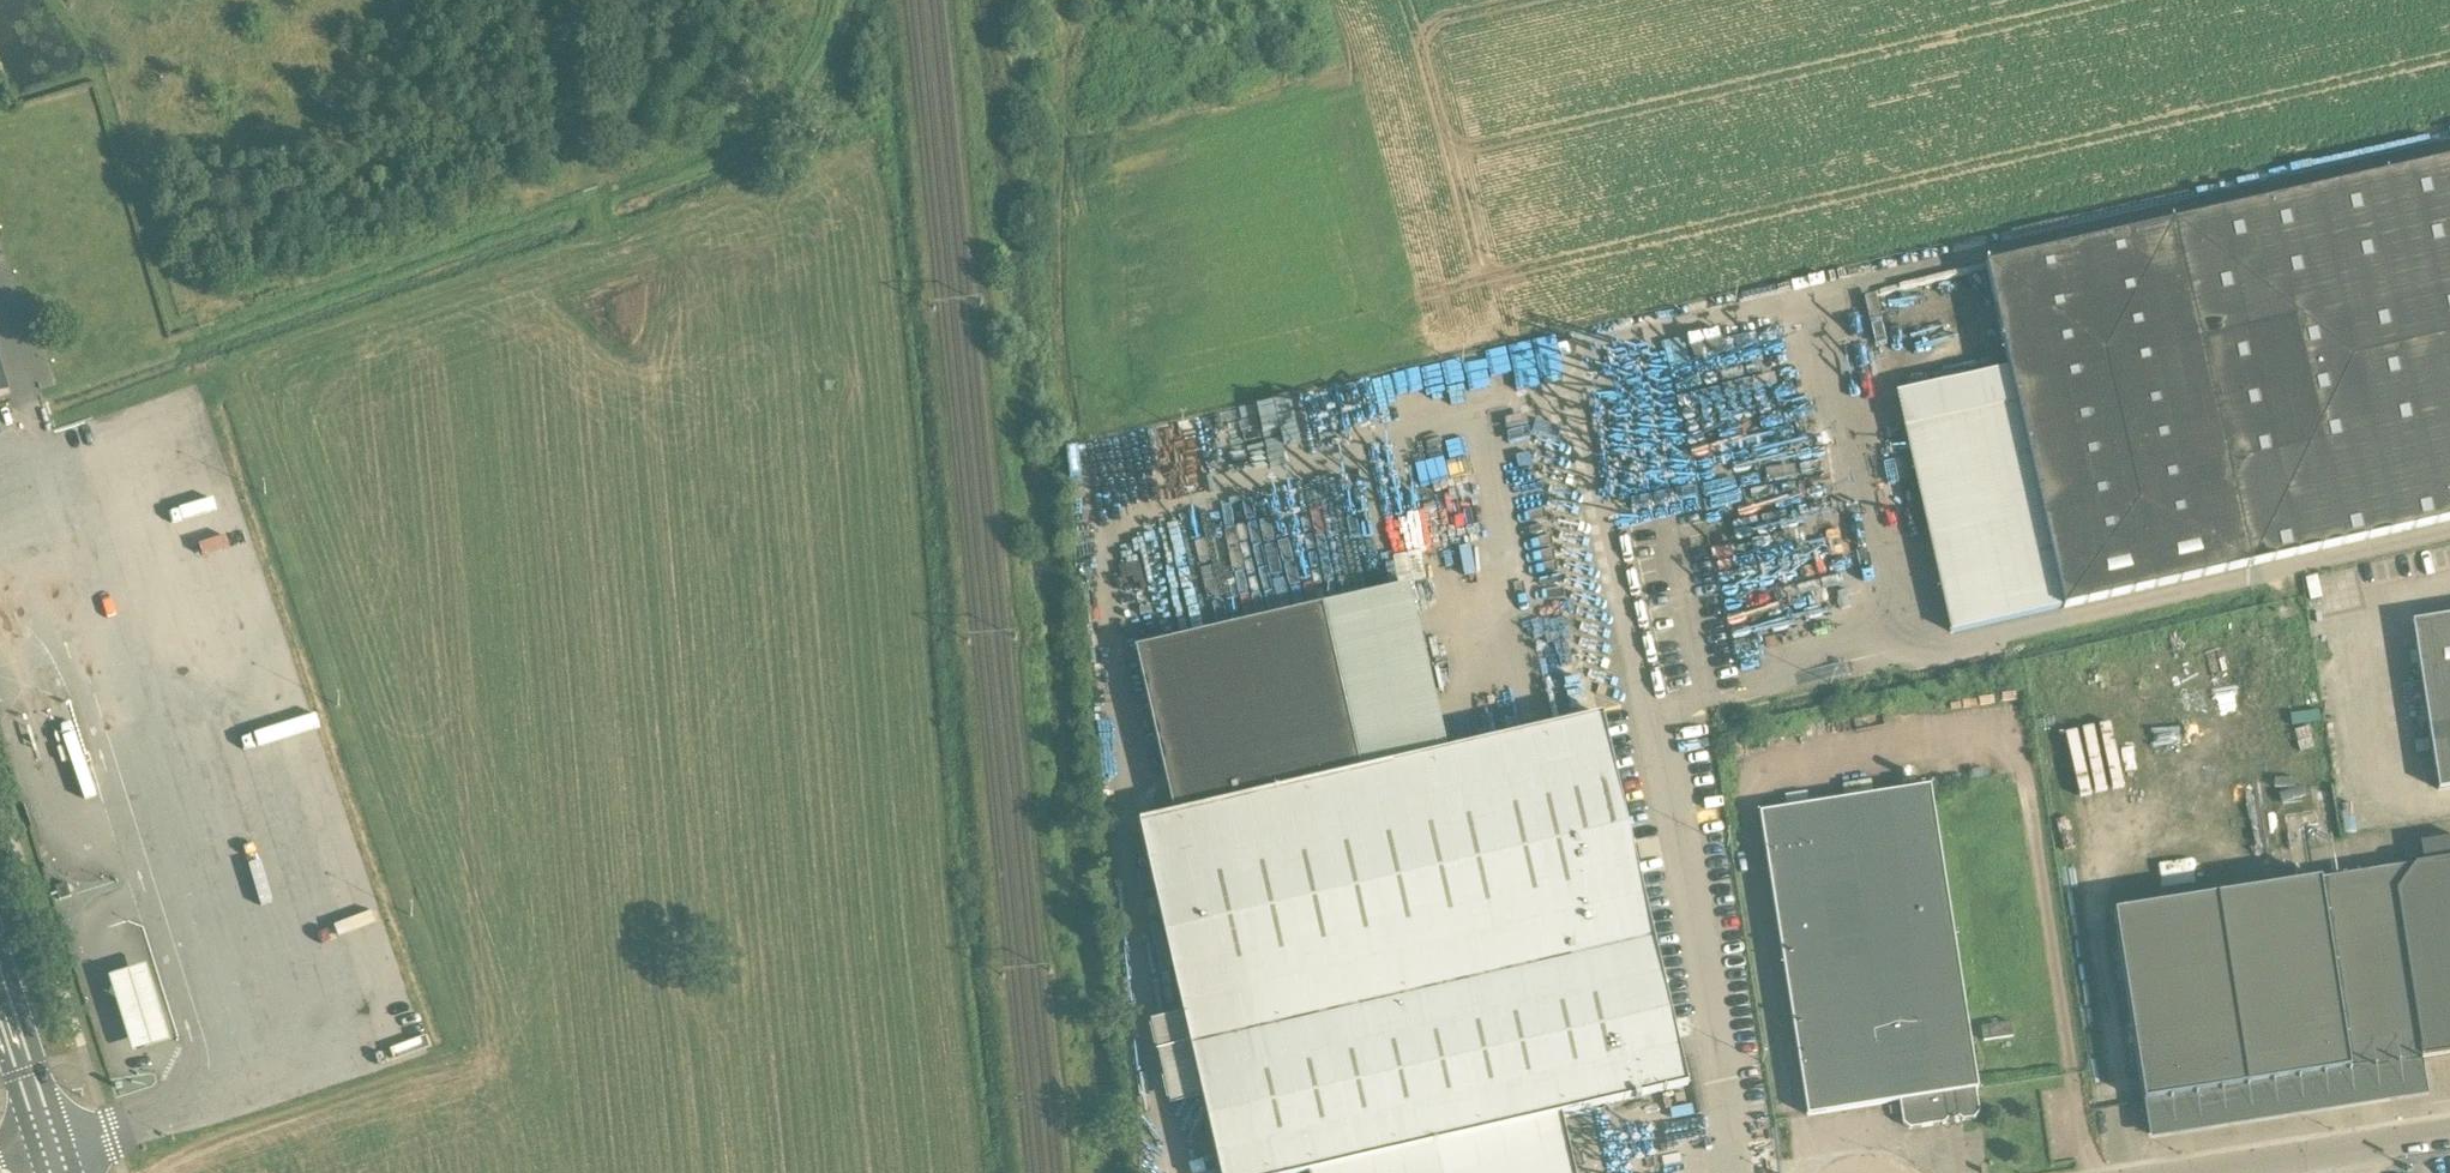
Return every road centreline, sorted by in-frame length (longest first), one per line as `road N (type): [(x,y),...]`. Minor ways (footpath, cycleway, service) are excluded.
road 1 (unclassified): [(2267,1172),(2449,1144)]
road 2 (primary): [(54,1160),(0,989)]

